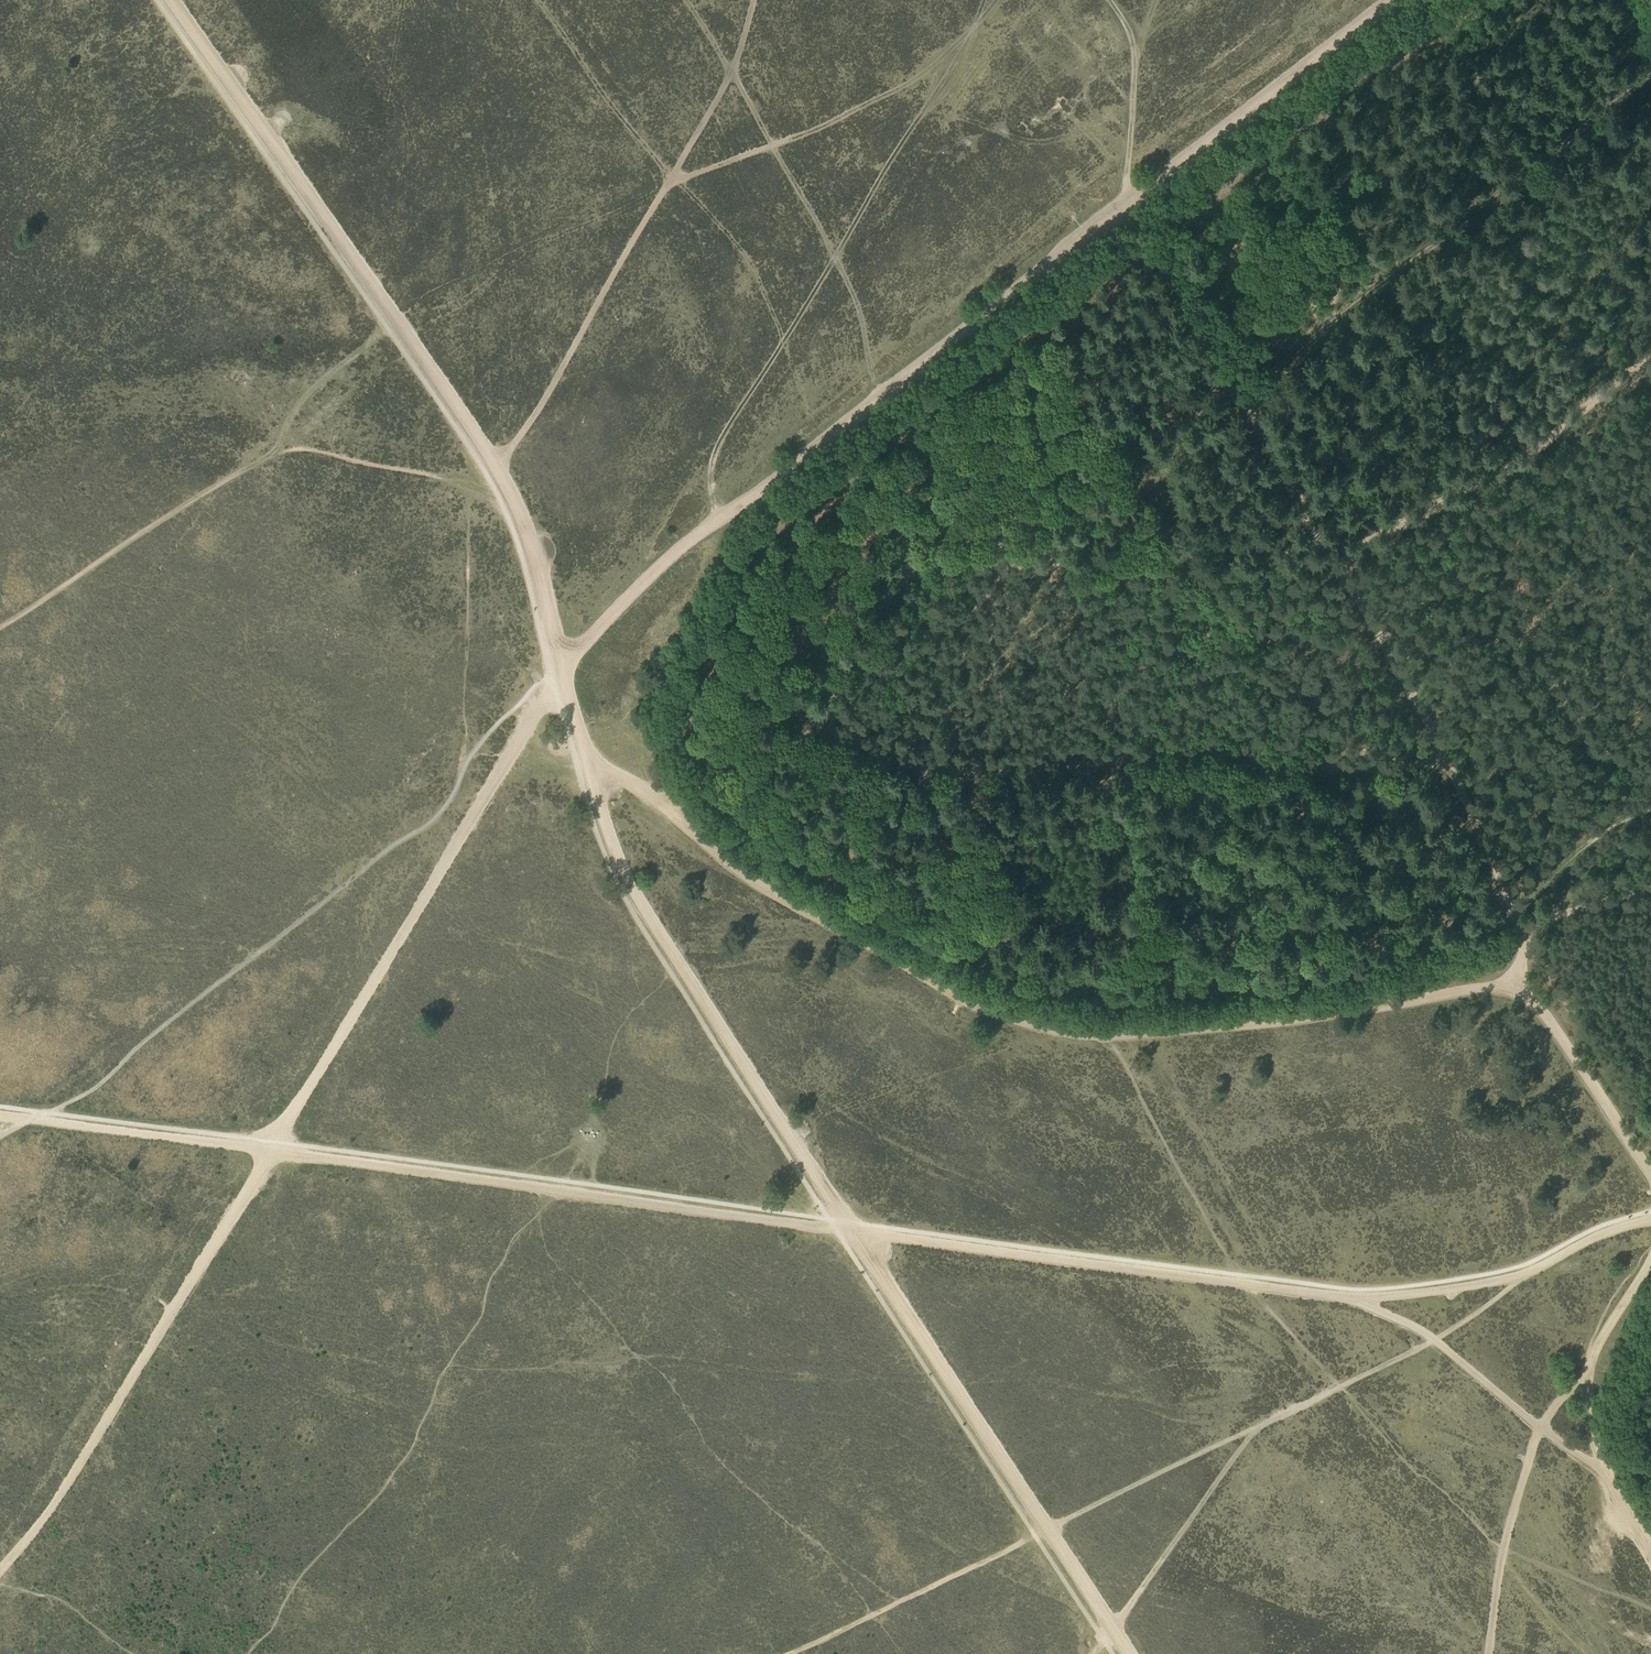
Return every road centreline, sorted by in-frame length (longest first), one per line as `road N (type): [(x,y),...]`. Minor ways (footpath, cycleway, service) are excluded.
road 1 (track): [(1390,0),(676,552),(580,649),(75,1473),(0,1570)]
road 2 (track): [(1110,0),(1134,40),(1130,201),(1215,398),(1406,682),(1464,782),(1521,916),(1525,943),(1650,1134)]
road 3 (track): [(591,763),(663,806),(789,903),(1007,1018),(1171,1032),(1512,988),(1533,1002),(1650,1184)]
road 4 (track): [(828,730),(849,642),(947,538),(1129,561),(1276,569),(1327,562),(1395,535),(1527,446),(1650,334)]
road 5 (track): [(0,1116),(852,1231)]
road 6 (track): [(490,461),(518,515),(614,853),(852,1231)]
road 7 (track): [(663,806),(753,755),(823,731),(916,769),(956,773),(1193,742),(1372,754),(1444,748)]
road 8 (track): [(996,0),(714,449),(708,479),(722,517)]
road 9 (track): [(1035,1536),(1435,1339),(1540,1257)]
road 10 (track): [(0,628),(174,512),(281,453),(305,450),(509,491)]
road 11 (track): [(169,0),(490,461)]
road 12 (track): [(1220,406),(1650,78)]
road 13 (track): [(702,781),(796,862),(966,959),(1088,994),(1153,993)]
road 14 (track): [(852,1231),(1356,1299)]
road 15 (track): [(852,1231),(1130,1653)]
road 16 (track): [(1107,558),(1153,993)]
road 17 (track): [(1241,568),(1340,975)]
road 18 (track): [(1153,993),(1340,975),(1521,916)]
road 19 (track): [(984,0),(976,26),(890,93),(805,134),(670,176)]
road 20 (track): [(670,176),(537,411),(490,461)]
road 21 (track): [(1591,1355),(1533,1445),(1502,1552),(1489,1653)]
road 22 (track): [(1356,1299),(1435,1339),(1611,1479)]
road 23 (track): [(1482,478),(1574,690),(1650,695)]
road 24 (track): [(1356,1299),(1502,1278),(1650,1218)]
road 25 (track): [(670,176),(535,0)]
road 26 (track): [(754,0),(736,61),(670,176)]
road 27 (track): [(272,457),(302,400),(365,347),(387,313)]
road 28 (track): [(1526,931),(1650,880)]
road 29 (track): [(1591,1355),(1590,1424),(1611,1479)]

